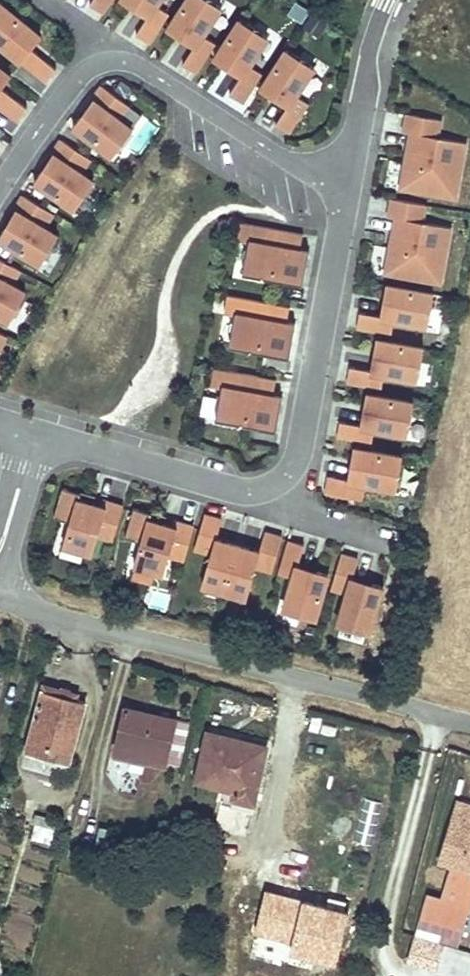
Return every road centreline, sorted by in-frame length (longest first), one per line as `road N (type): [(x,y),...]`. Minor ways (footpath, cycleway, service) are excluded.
road 1 (residential): [(469,727),(0,600)]
road 2 (residential): [(345,204),(314,177),(120,59),(79,75),(0,190)]
road 3 (residential): [(345,204),(300,452),(285,480),(262,492)]
road 4 (residential): [(262,492),(238,493),(36,433)]
road 5 (residential): [(345,204),(388,0)]
road 6 (residential): [(394,542),(281,507),(262,492)]

